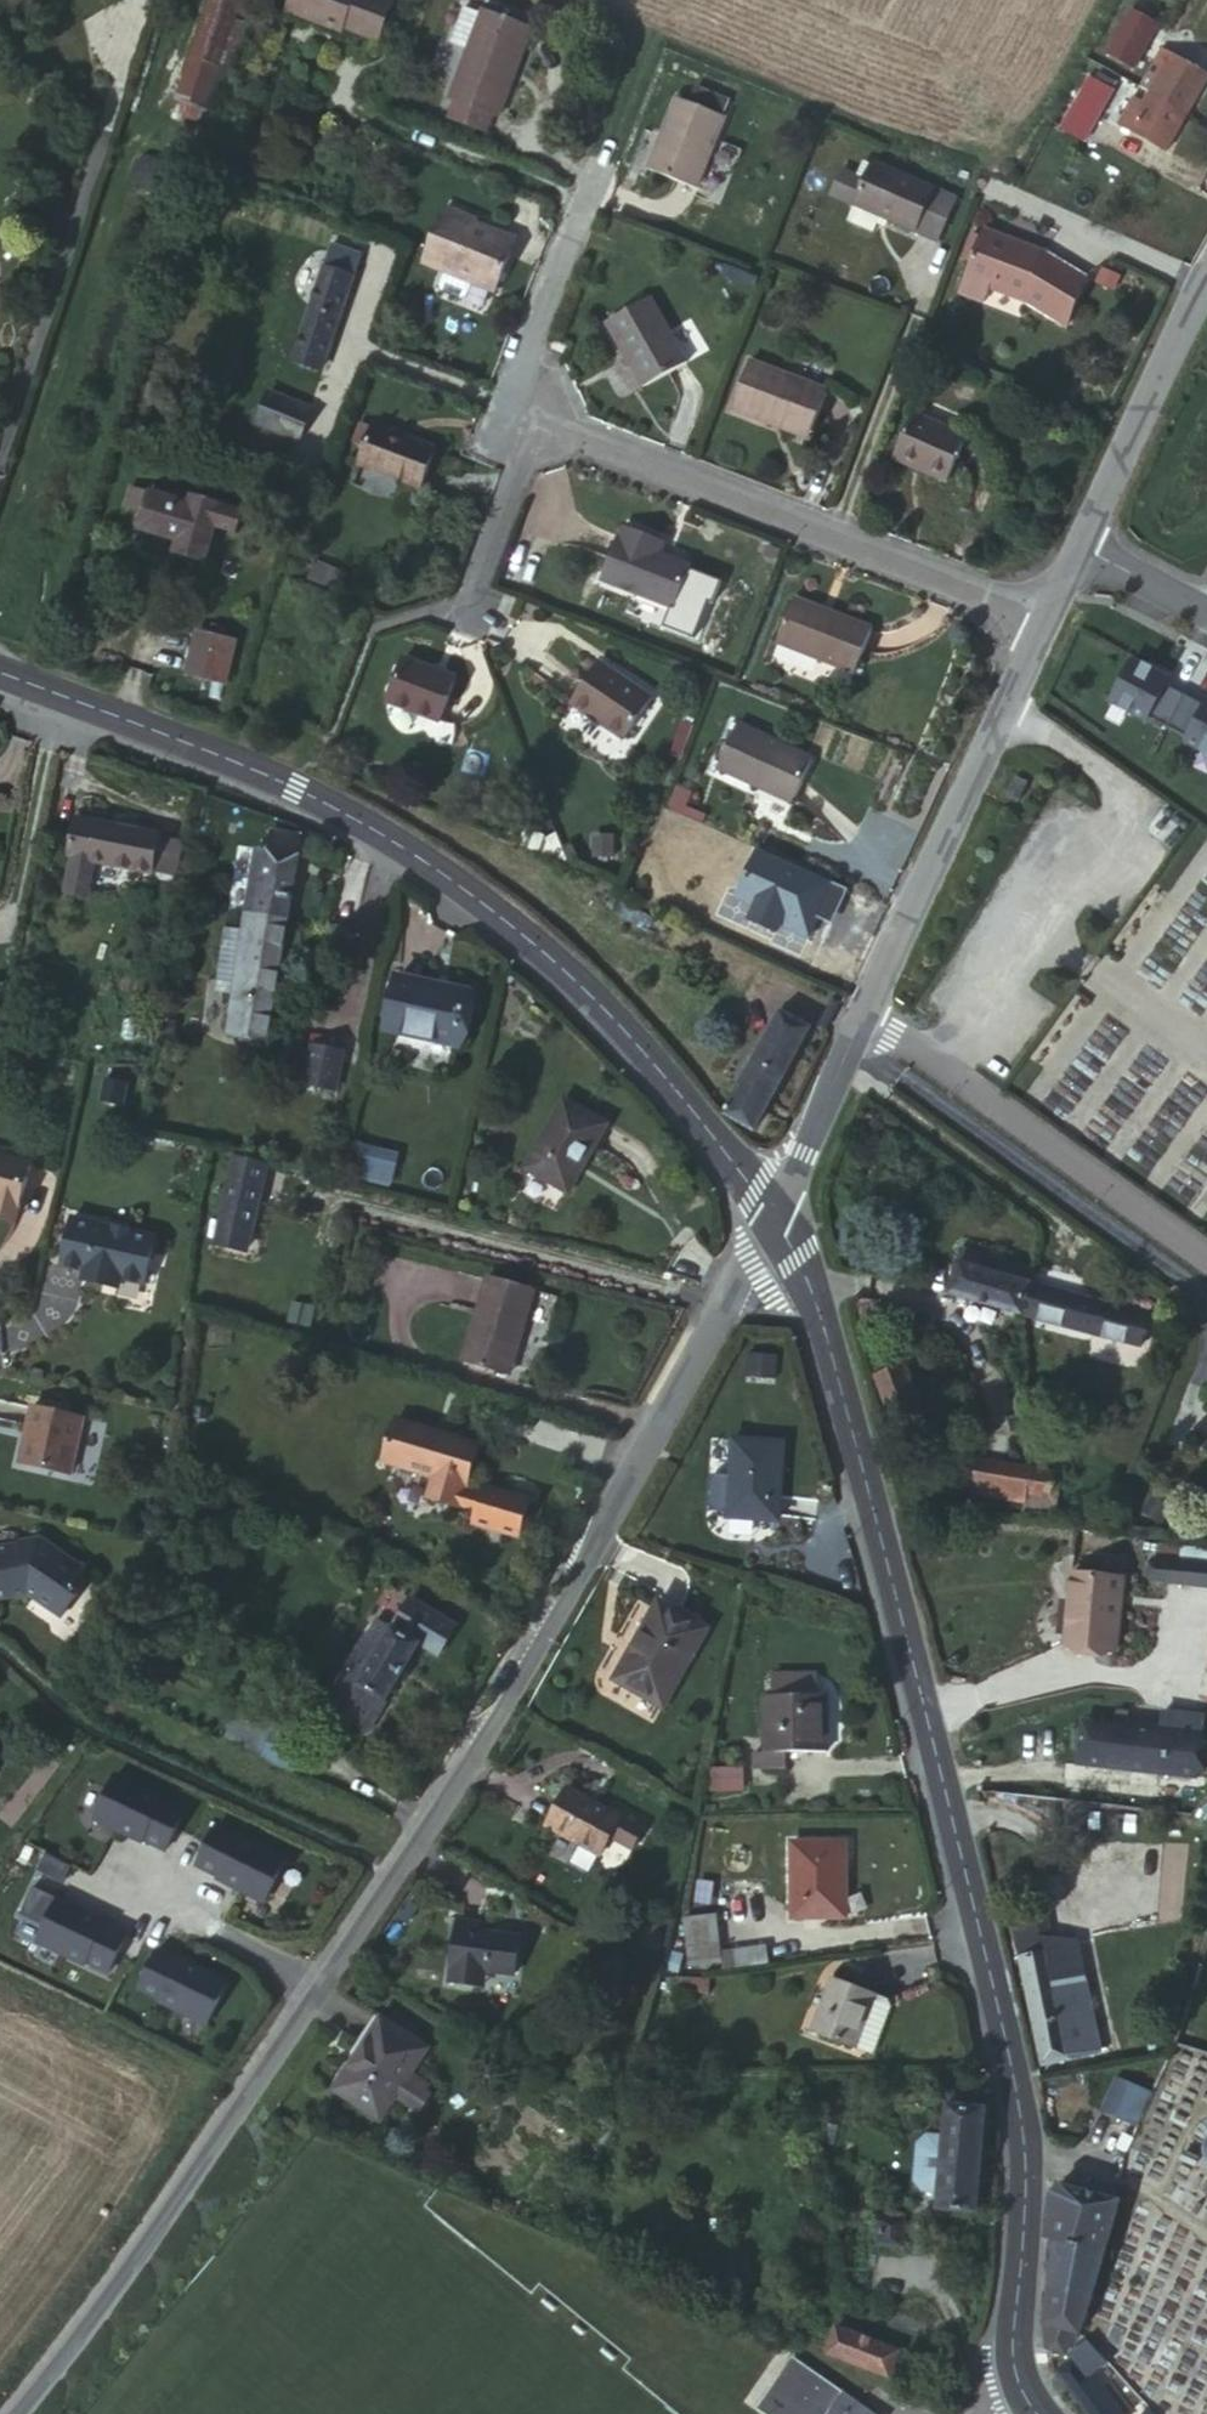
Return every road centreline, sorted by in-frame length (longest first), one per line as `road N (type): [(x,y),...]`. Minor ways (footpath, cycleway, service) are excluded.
road 1 (tertiary): [(773,1211),(465,1757),(79,2323),(5,2413)]
road 2 (tertiary): [(1013,2383),(1025,2142),(1008,2047),(829,1352),(773,1211)]
road 3 (tertiary): [(773,1211),(650,1063),(477,901),(298,791),(0,674)]
road 4 (residential): [(528,429),(1042,624)]
road 5 (tertiary): [(1042,624),(859,1014)]
road 6 (residential): [(859,1014),(1206,1264)]
road 7 (tertiary): [(1206,286),(1078,544)]
road 8 (residential): [(528,429),(511,393),(586,188)]
road 9 (tertiary): [(859,1014),(773,1211)]
road 10 (residential): [(452,626),(528,429)]
road 11 (residential): [(1078,544),(1206,613)]

